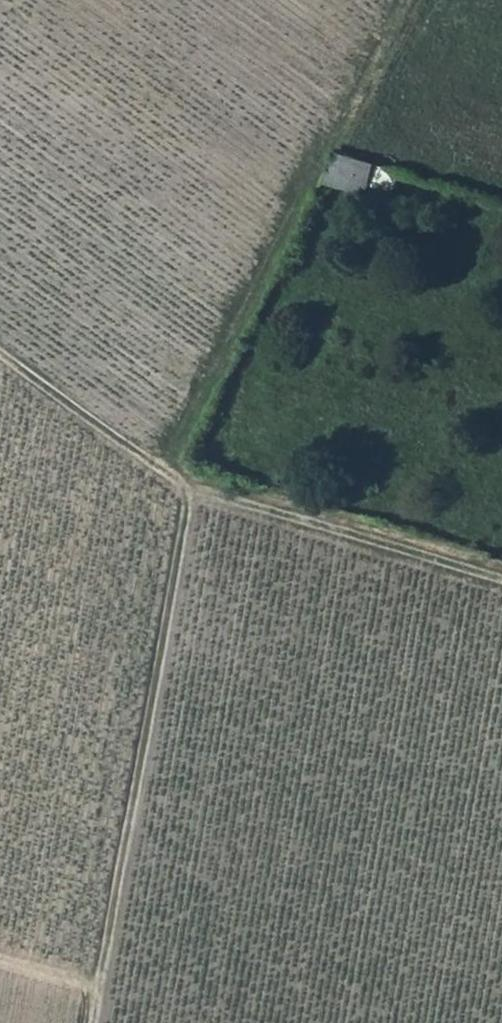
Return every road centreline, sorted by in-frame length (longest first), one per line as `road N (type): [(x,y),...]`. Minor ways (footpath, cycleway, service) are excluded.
road 1 (track): [(410,0),(342,127),(317,152),(171,460),(185,486),(92,983)]
road 2 (track): [(501,580),(185,486),(0,354)]
road 3 (track): [(0,955),(92,983),(86,1022)]

